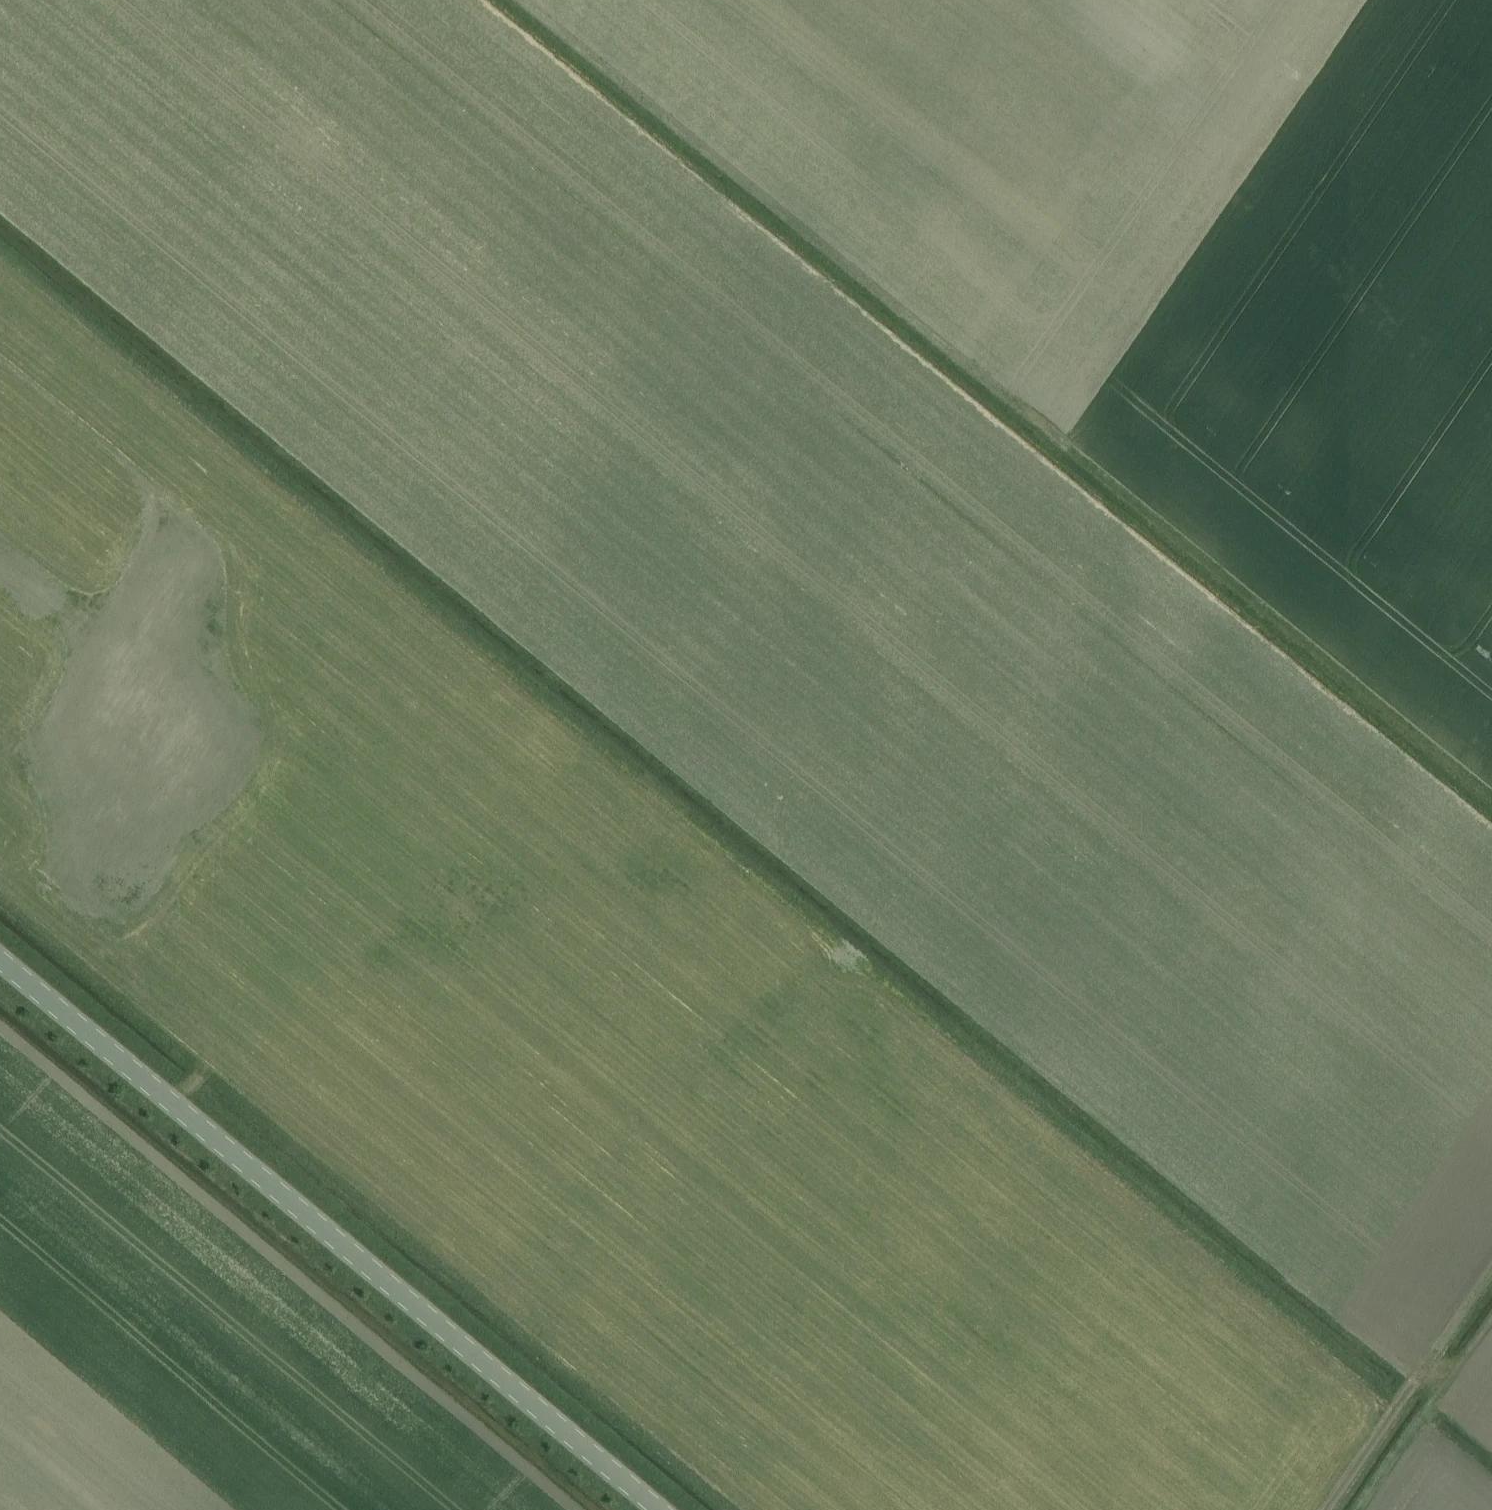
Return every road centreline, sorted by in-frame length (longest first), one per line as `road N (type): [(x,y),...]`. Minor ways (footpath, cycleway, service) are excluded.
road 1 (tertiary): [(654,1509),(0,966)]

